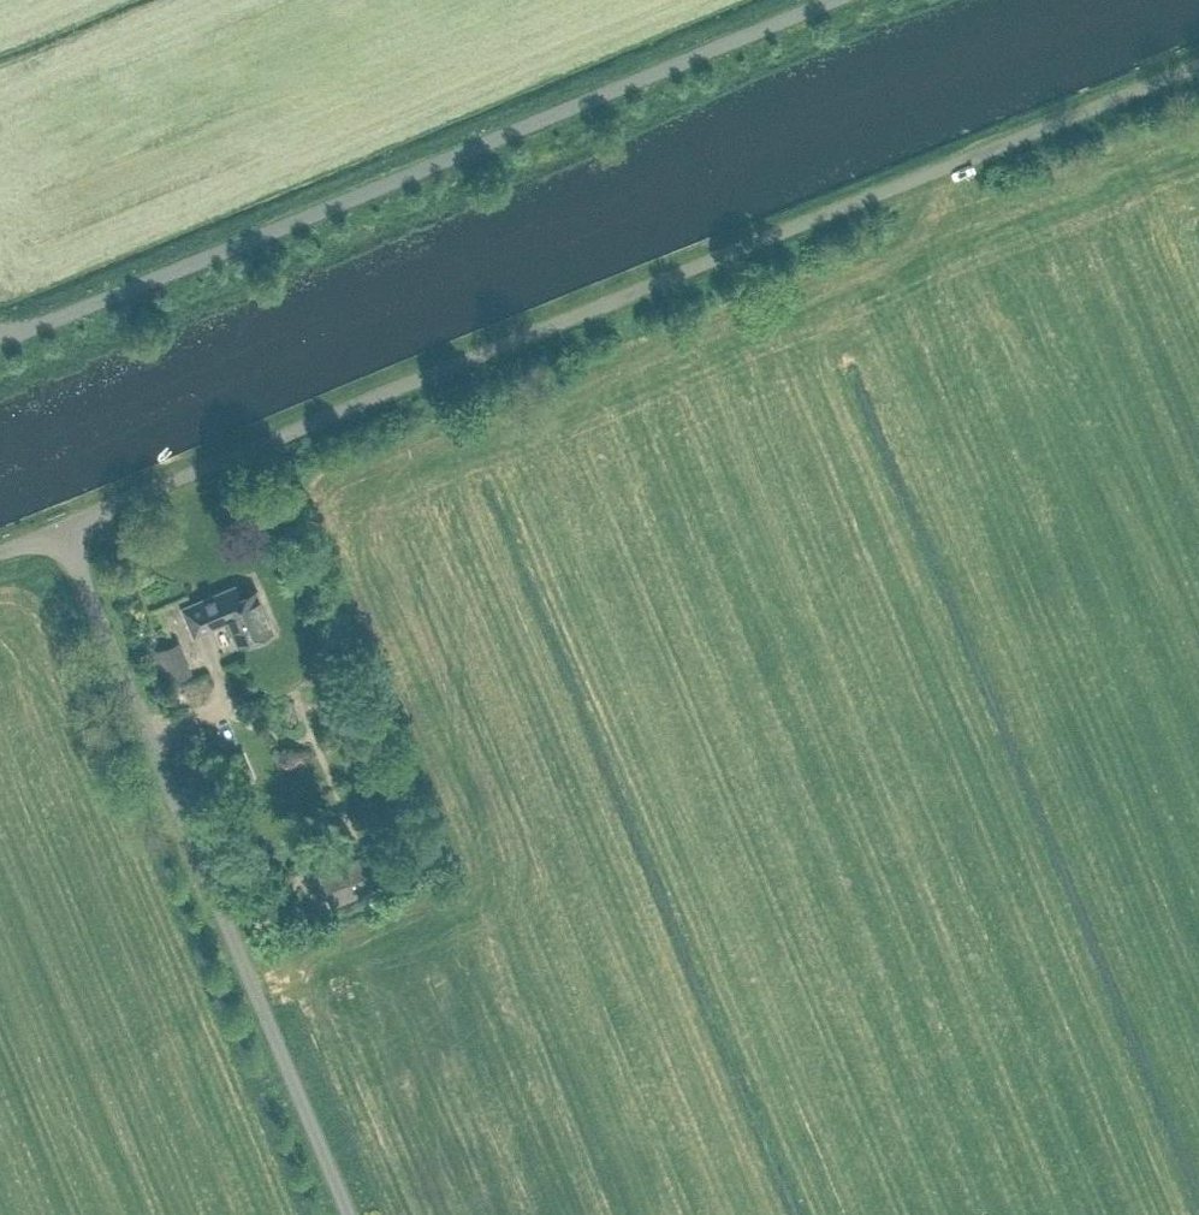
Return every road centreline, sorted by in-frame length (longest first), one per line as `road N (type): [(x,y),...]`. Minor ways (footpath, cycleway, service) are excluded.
road 1 (unclassified): [(61,526),(1198,60)]
road 2 (unclassified): [(0,340),(827,0)]
road 3 (unclassified): [(349,1214),(61,526)]

